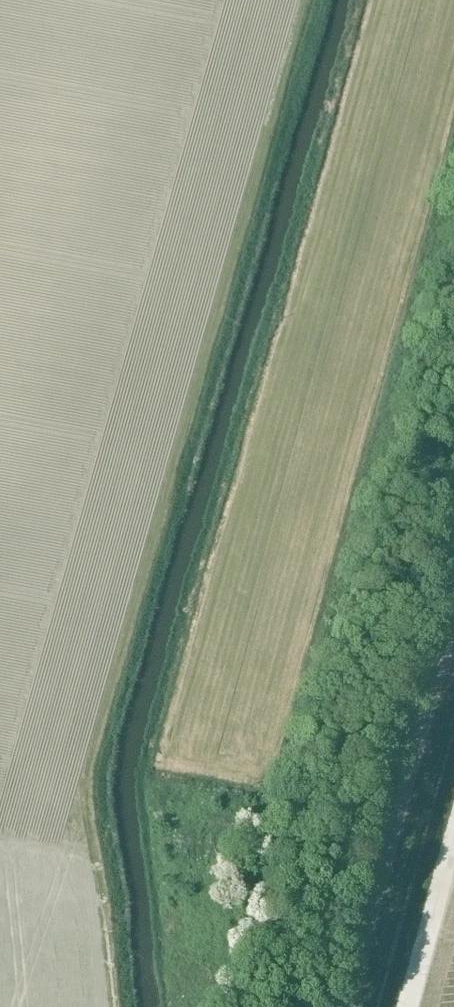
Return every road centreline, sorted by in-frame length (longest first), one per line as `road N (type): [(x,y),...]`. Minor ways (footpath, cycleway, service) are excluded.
road 1 (unclassified): [(345,1006),(453,612)]

